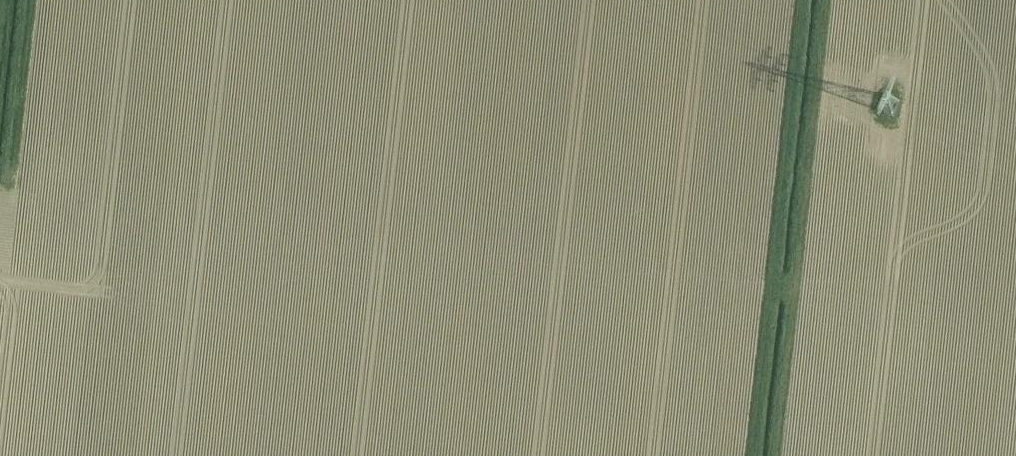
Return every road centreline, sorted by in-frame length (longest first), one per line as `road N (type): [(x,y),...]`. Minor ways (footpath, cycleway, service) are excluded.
road 1 (track): [(0,194),(7,195),(28,0)]

